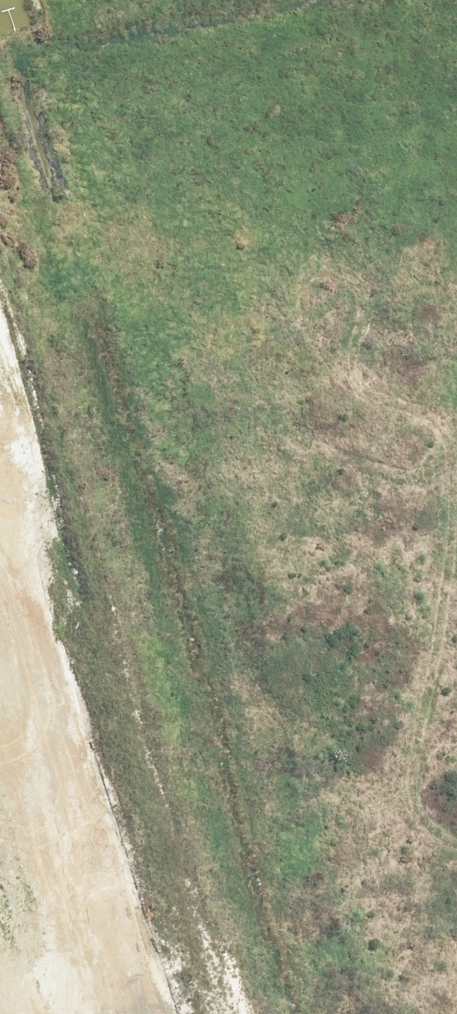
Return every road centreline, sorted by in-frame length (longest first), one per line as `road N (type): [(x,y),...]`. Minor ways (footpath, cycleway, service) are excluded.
road 1 (unknown): [(28,552),(421,432),(456,400)]
road 2 (unknown): [(28,552),(156,978)]
road 3 (unknown): [(456,900),(156,978)]
road 4 (unknown): [(456,287),(414,97),(367,0)]
road 5 (unknown): [(156,978),(32,1013)]

